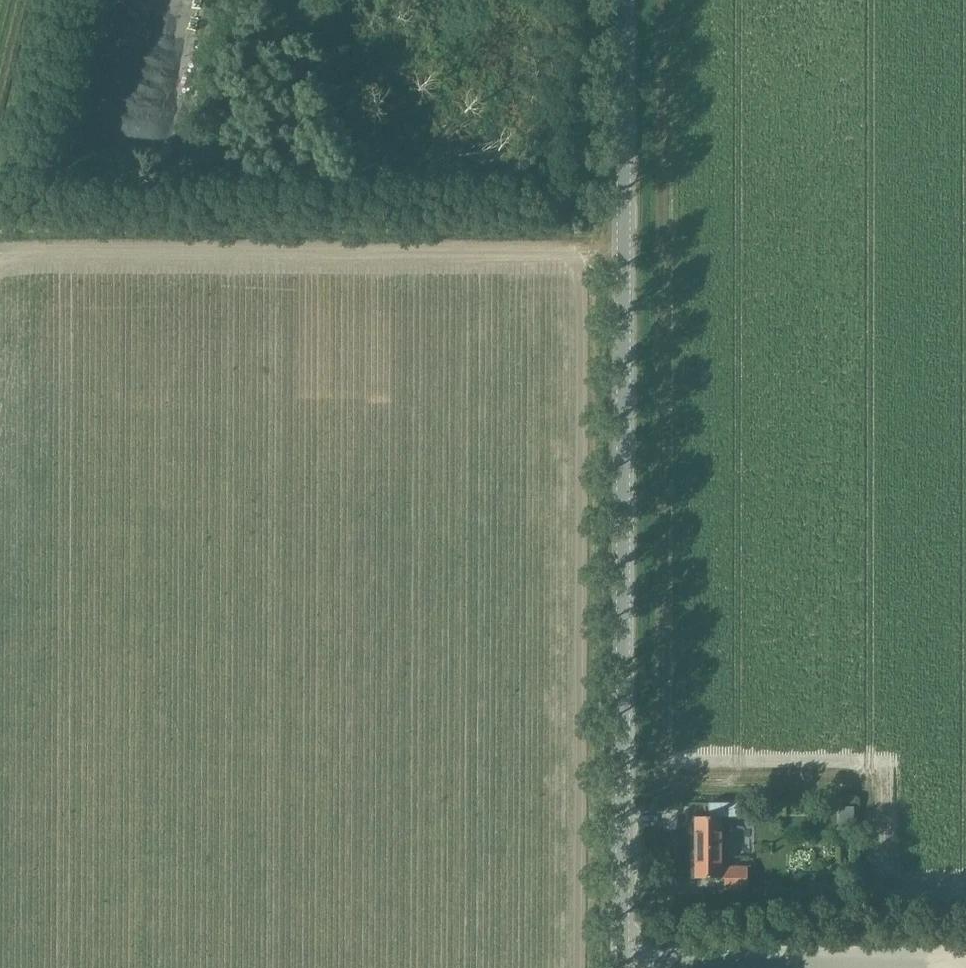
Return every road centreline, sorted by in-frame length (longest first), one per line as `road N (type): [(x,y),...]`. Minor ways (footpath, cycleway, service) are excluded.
road 1 (unclassified): [(622,967),(624,0)]

